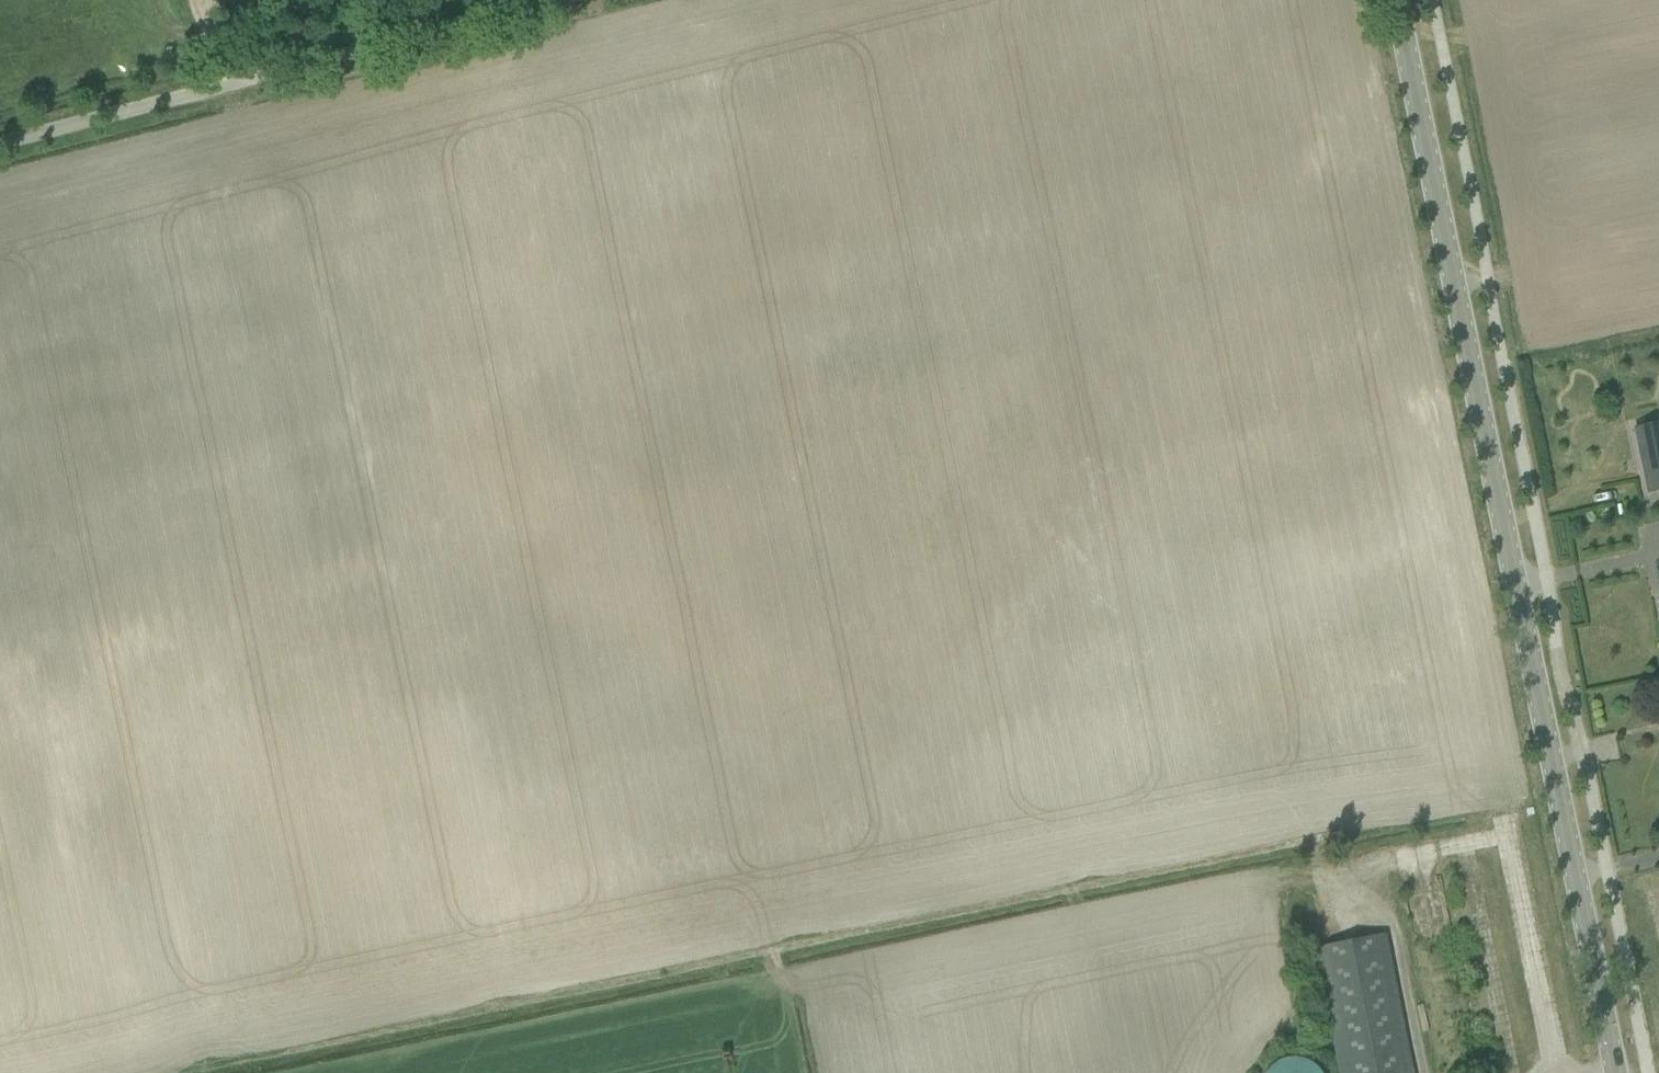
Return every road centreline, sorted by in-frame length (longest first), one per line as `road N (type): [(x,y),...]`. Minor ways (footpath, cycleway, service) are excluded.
road 1 (tertiary): [(1614,1072),(1396,0)]
road 2 (unclassified): [(0,145),(568,0)]

